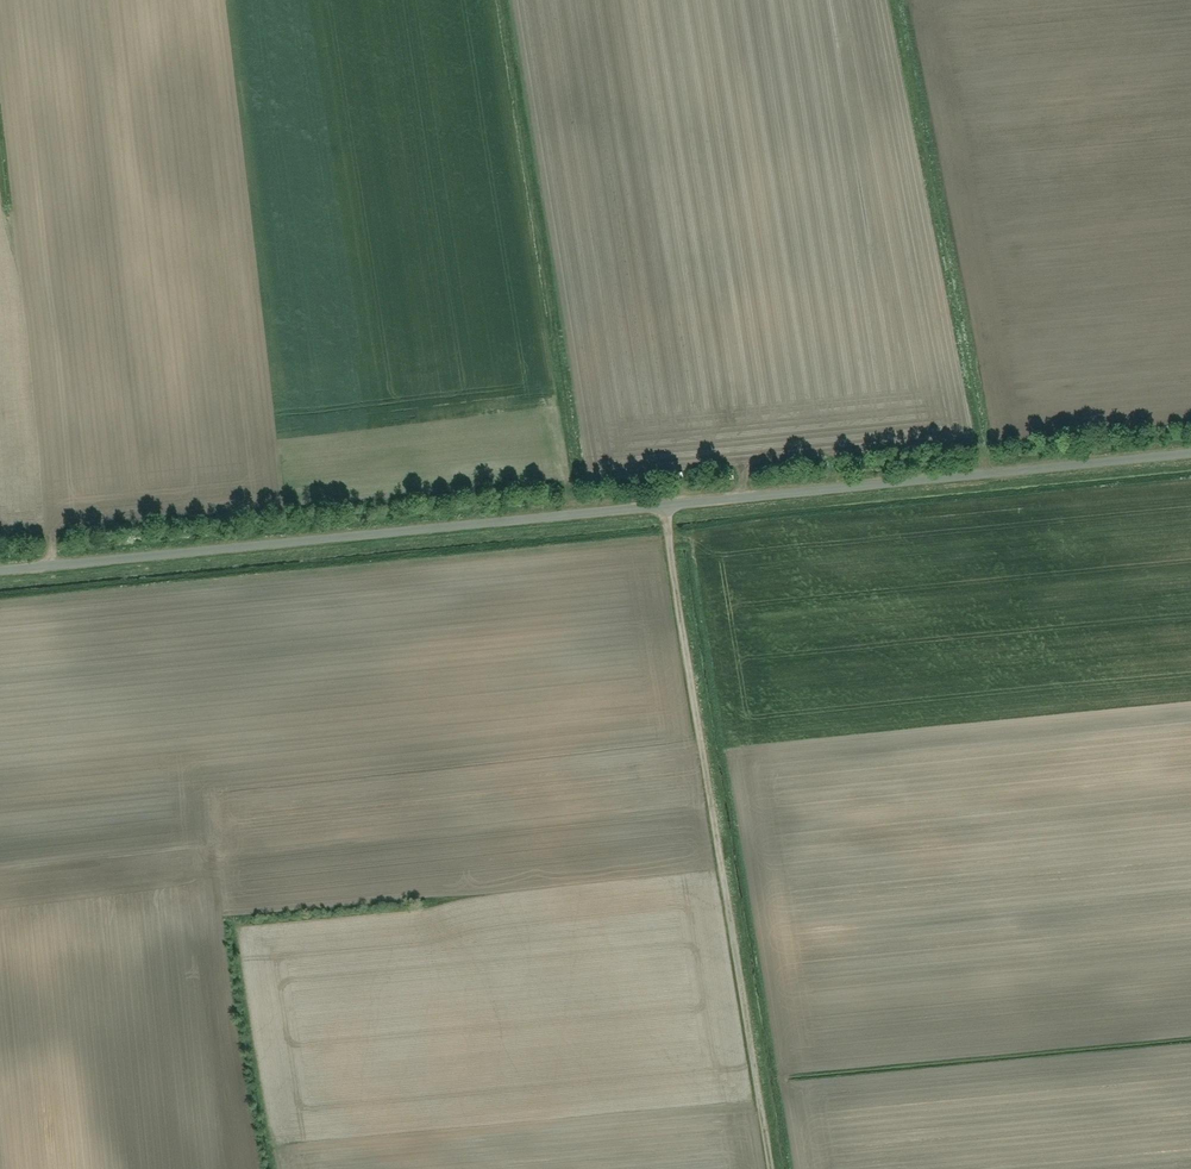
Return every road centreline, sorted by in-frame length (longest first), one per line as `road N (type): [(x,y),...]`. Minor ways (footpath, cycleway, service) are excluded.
road 1 (unclassified): [(0,570),(1190,453)]

